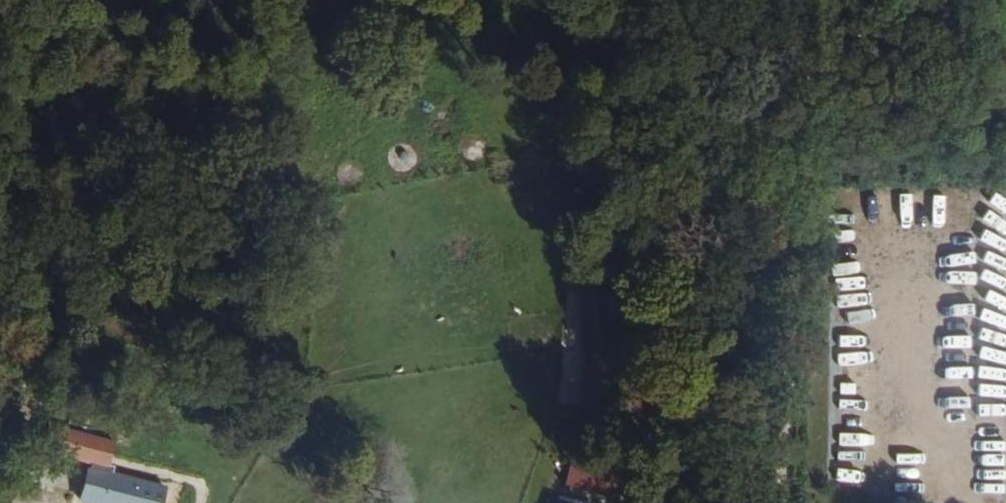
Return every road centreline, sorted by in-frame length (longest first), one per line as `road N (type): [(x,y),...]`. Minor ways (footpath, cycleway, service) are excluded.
road 1 (track): [(778,502),(808,0)]

